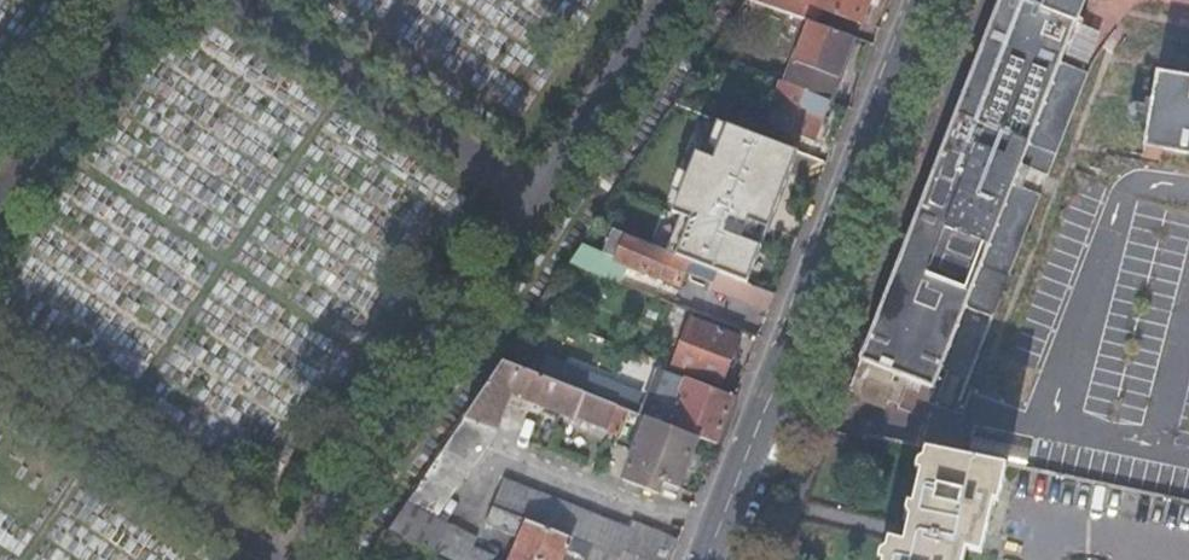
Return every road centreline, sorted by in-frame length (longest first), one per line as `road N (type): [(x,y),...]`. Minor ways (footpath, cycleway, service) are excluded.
road 1 (tertiary): [(732,493),(839,269),(947,0)]
road 2 (tertiary): [(914,0),(779,346),(732,493)]

